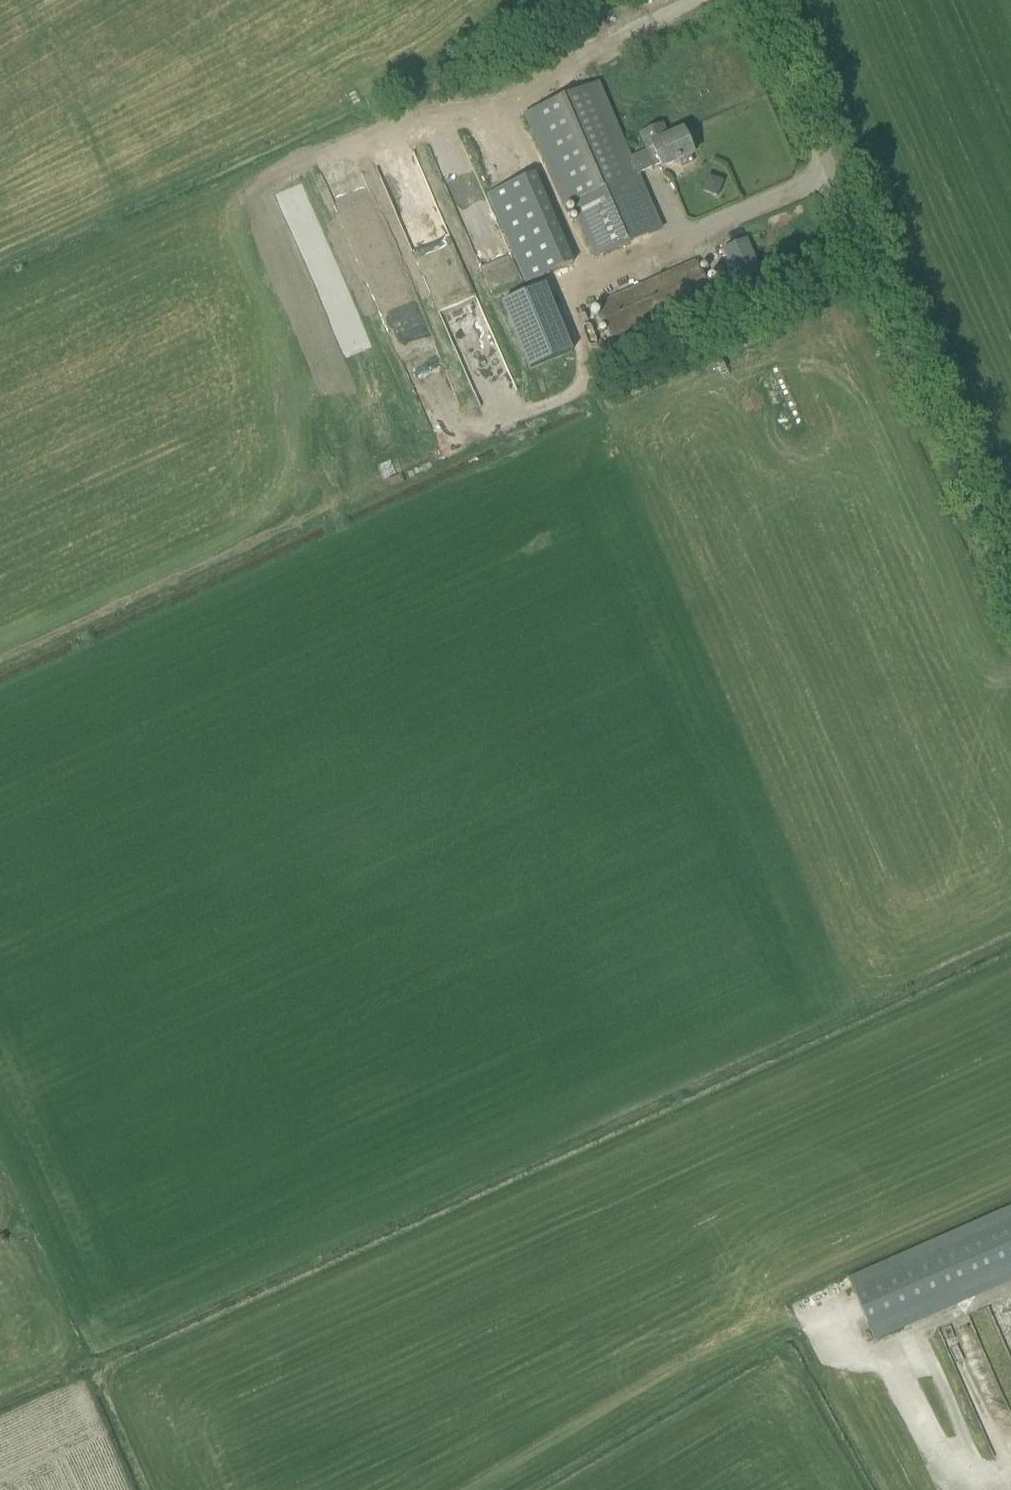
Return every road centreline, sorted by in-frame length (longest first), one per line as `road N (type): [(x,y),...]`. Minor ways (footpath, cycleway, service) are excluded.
road 1 (unclassified): [(1010,604),(755,0)]

